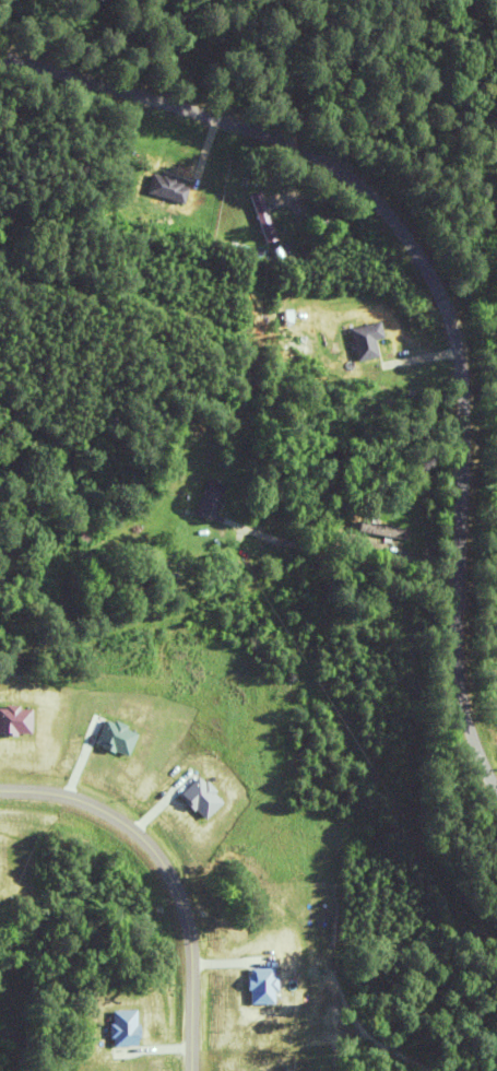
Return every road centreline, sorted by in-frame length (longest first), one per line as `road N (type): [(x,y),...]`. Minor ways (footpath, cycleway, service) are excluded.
road 1 (residential): [(496,781),(482,757),(480,366),(464,298),(431,234),(331,139),(255,101),(0,34)]
road 2 (residential): [(189,1070),(189,945),(163,872),(140,840),(79,801),(0,794)]
road 3 (residential): [(480,560),(299,460)]

